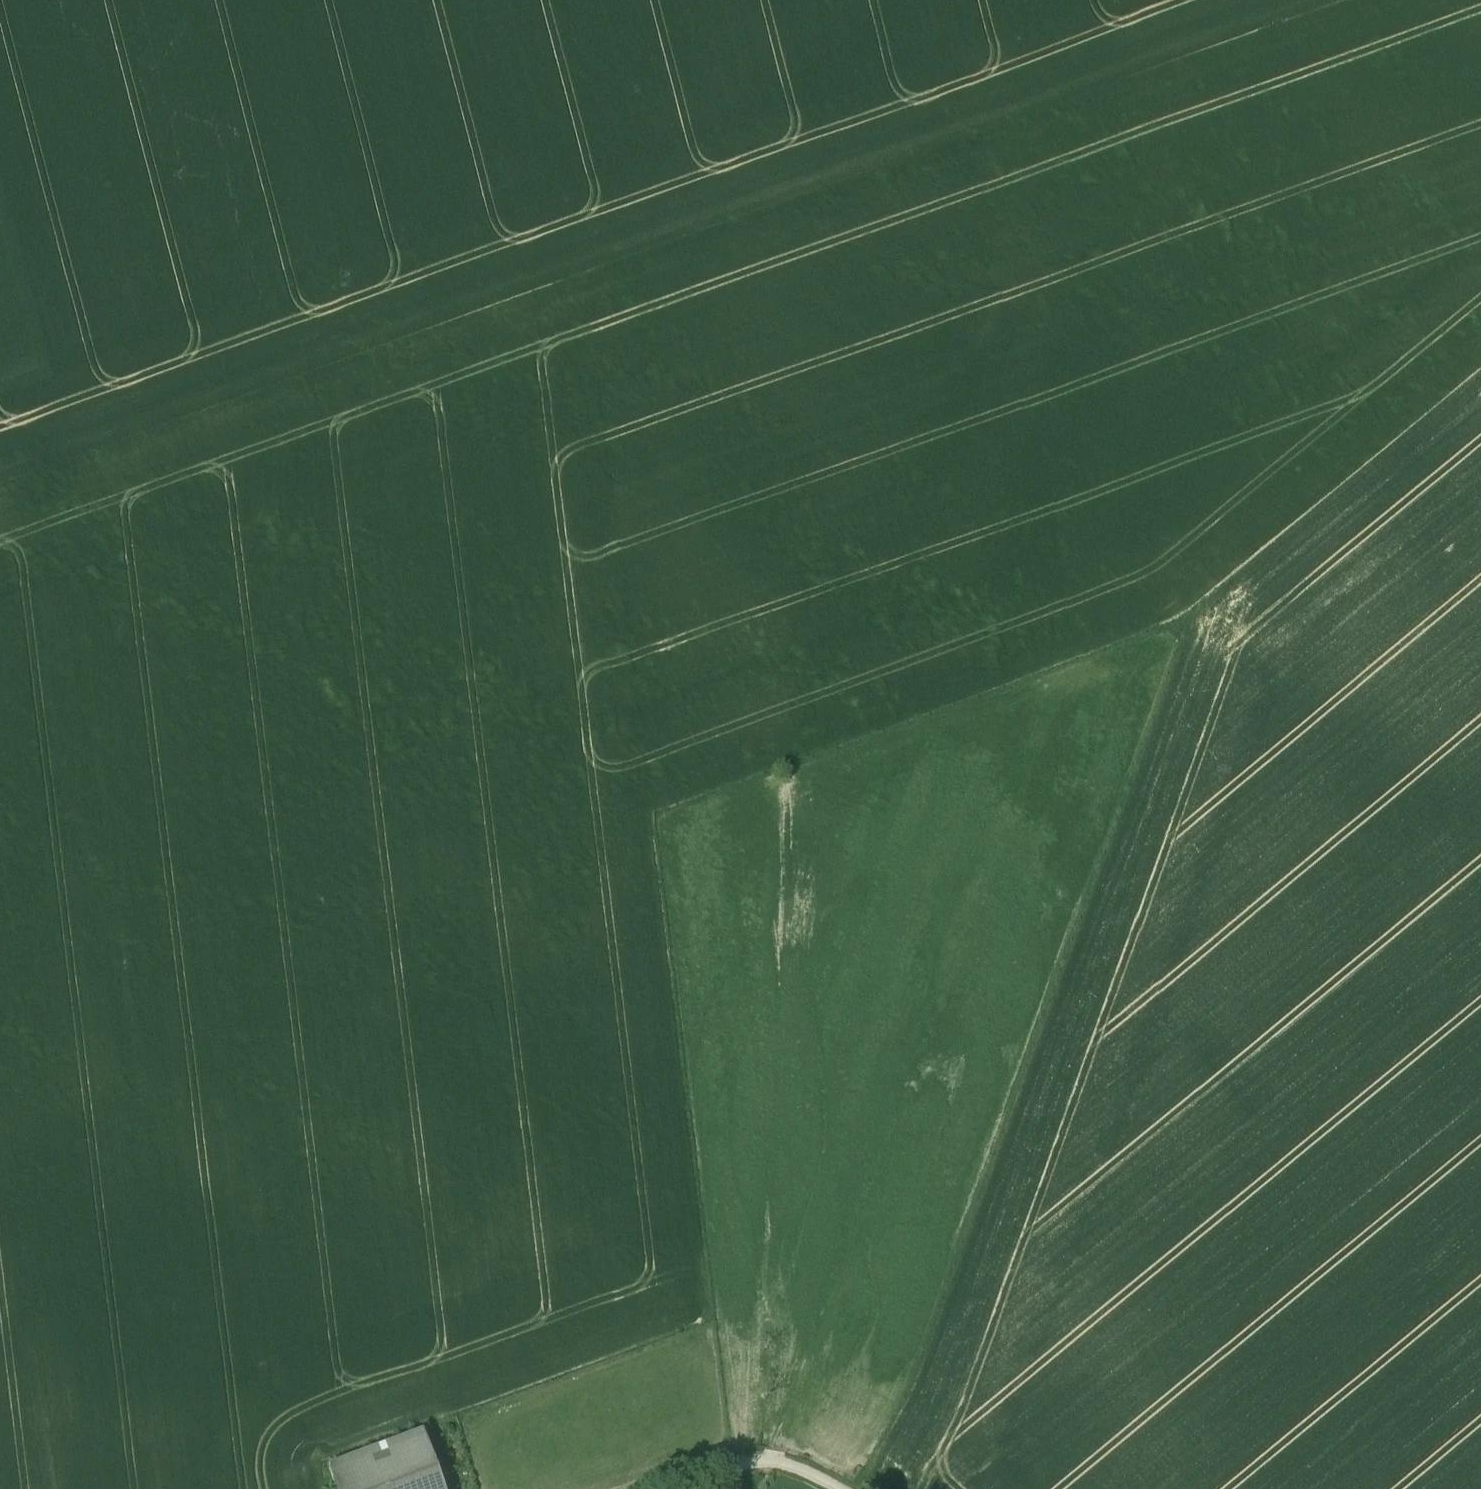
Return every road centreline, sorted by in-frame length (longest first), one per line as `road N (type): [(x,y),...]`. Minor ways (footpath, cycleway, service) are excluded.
road 1 (track): [(841,1488),(801,1463),(776,1459),(676,1488)]

